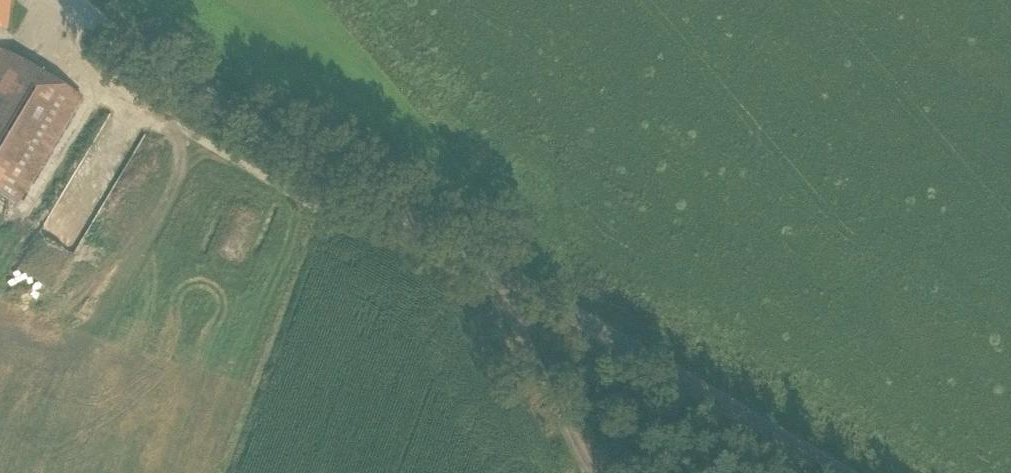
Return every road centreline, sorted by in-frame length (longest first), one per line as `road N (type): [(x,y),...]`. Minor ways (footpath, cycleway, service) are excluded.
road 1 (tertiary): [(840,472),(135,48),(73,0)]

